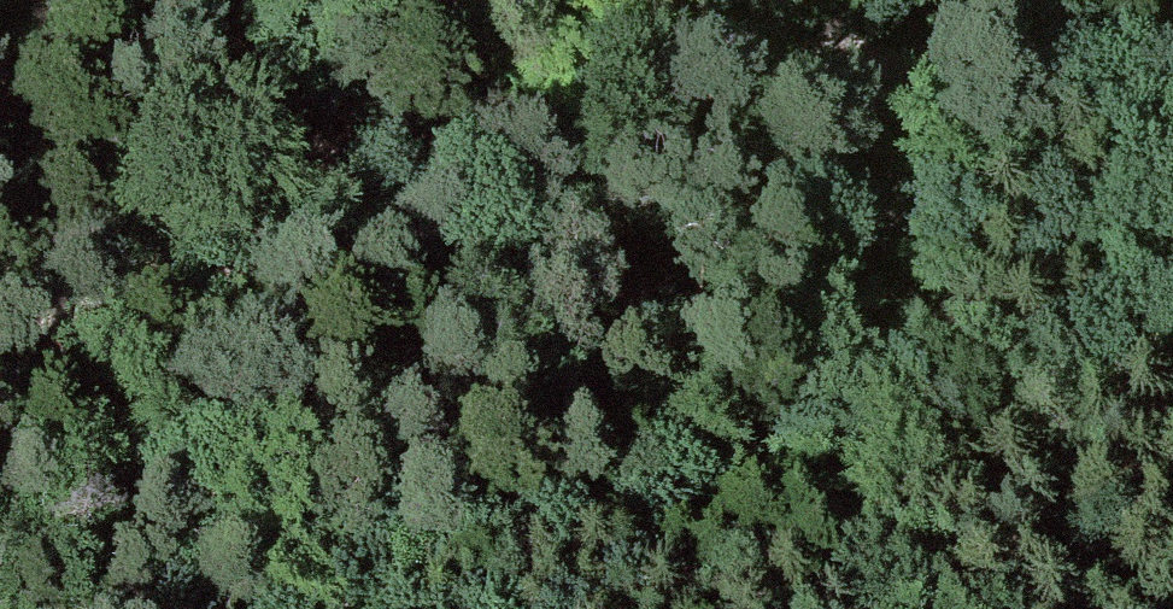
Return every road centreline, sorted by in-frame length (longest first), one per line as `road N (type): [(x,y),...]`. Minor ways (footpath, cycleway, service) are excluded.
road 1 (track): [(360,608),(477,552),(835,457),(878,422),(898,387),(909,296),(888,66),(603,110),(452,156),(162,292),(59,319),(0,311)]
road 2 (track): [(1172,26),(888,66)]

